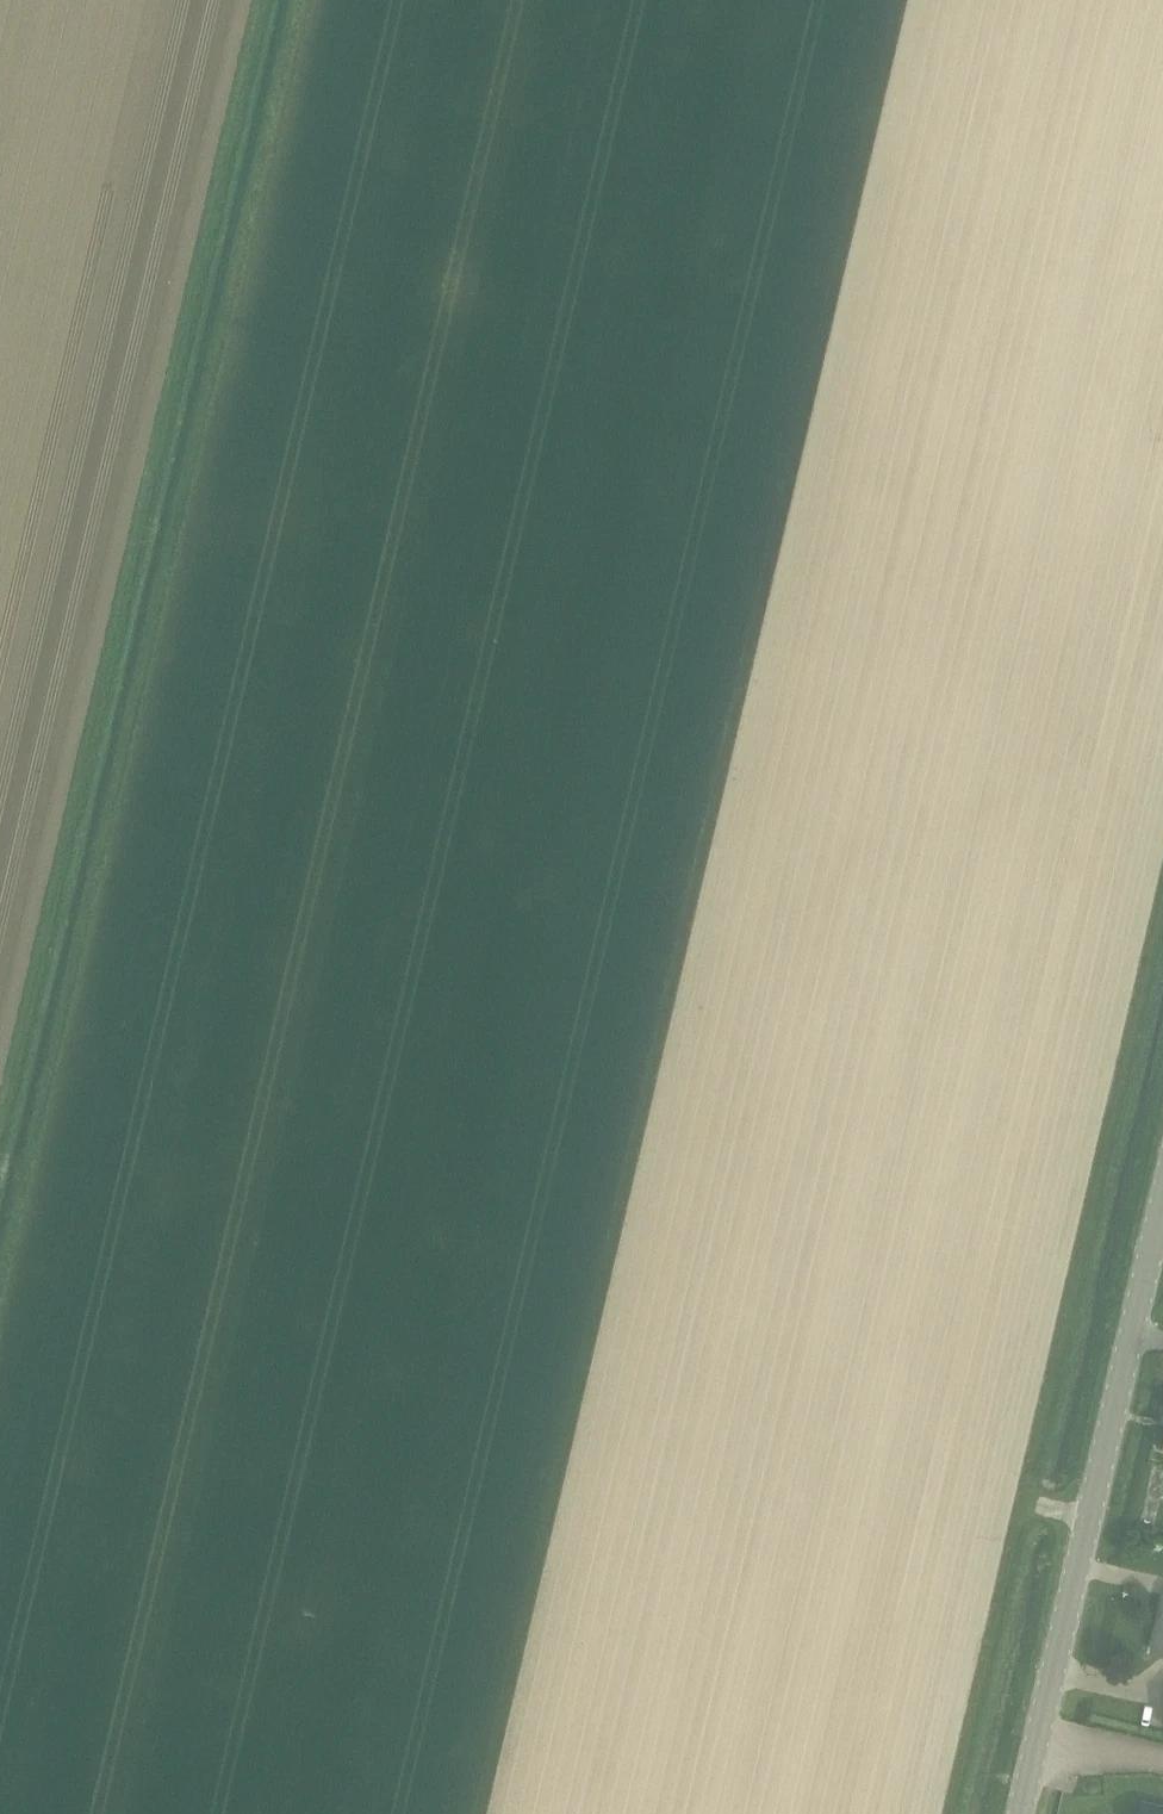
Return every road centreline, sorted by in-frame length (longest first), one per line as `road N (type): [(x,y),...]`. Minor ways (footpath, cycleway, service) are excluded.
road 1 (track): [(300,0),(0,1289)]
road 2 (track): [(1162,899),(951,1813)]
road 3 (unclassified): [(1020,1813),(1162,1200)]

